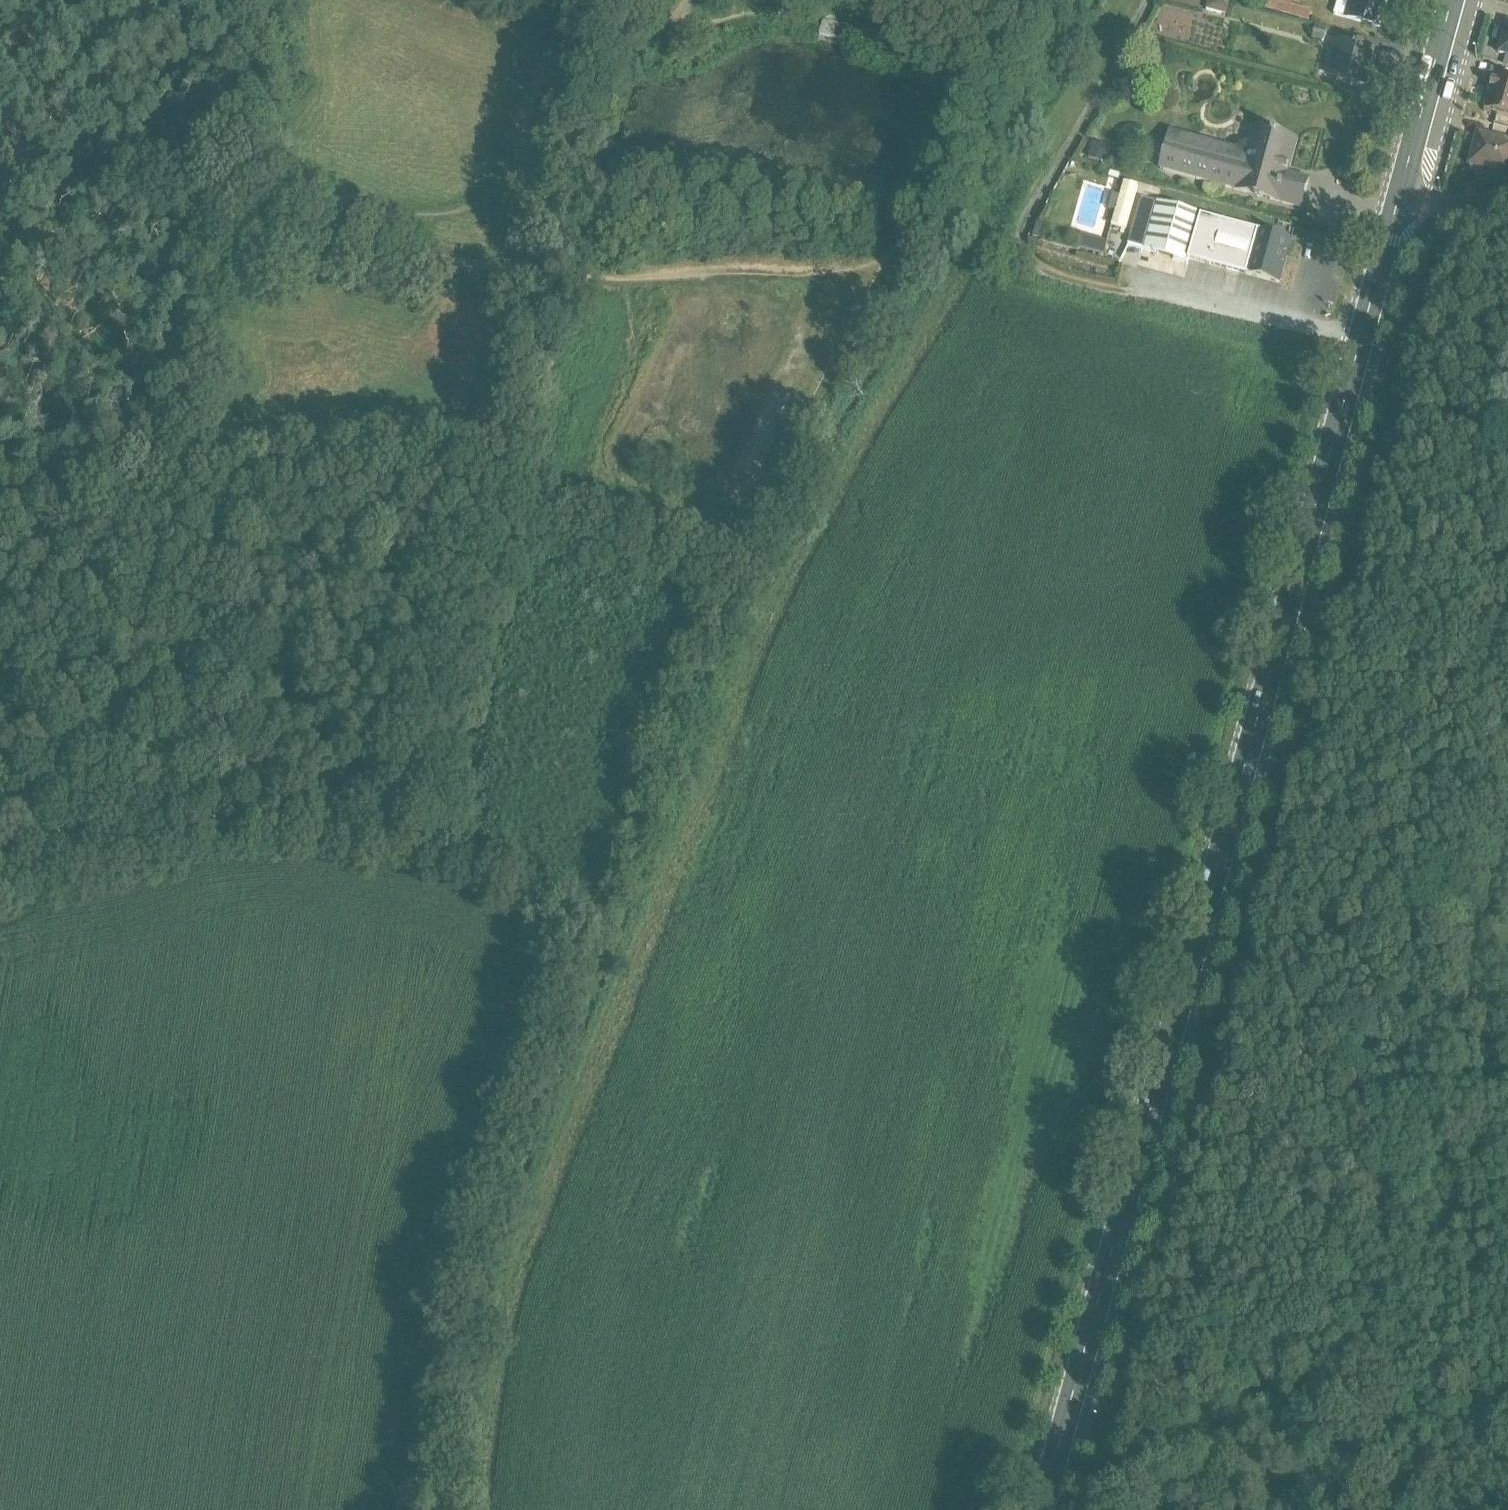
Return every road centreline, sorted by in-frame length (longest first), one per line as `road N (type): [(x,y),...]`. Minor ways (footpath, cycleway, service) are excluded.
road 1 (primary): [(1041,1509),(1397,203)]
road 2 (track): [(0,144),(507,269)]
road 3 (track): [(901,247),(931,242),(1360,344)]
road 4 (track): [(507,269),(518,278),(849,261),(901,247)]
road 5 (primary): [(1397,203),(1452,0)]
road 6 (track): [(250,0),(212,202)]

